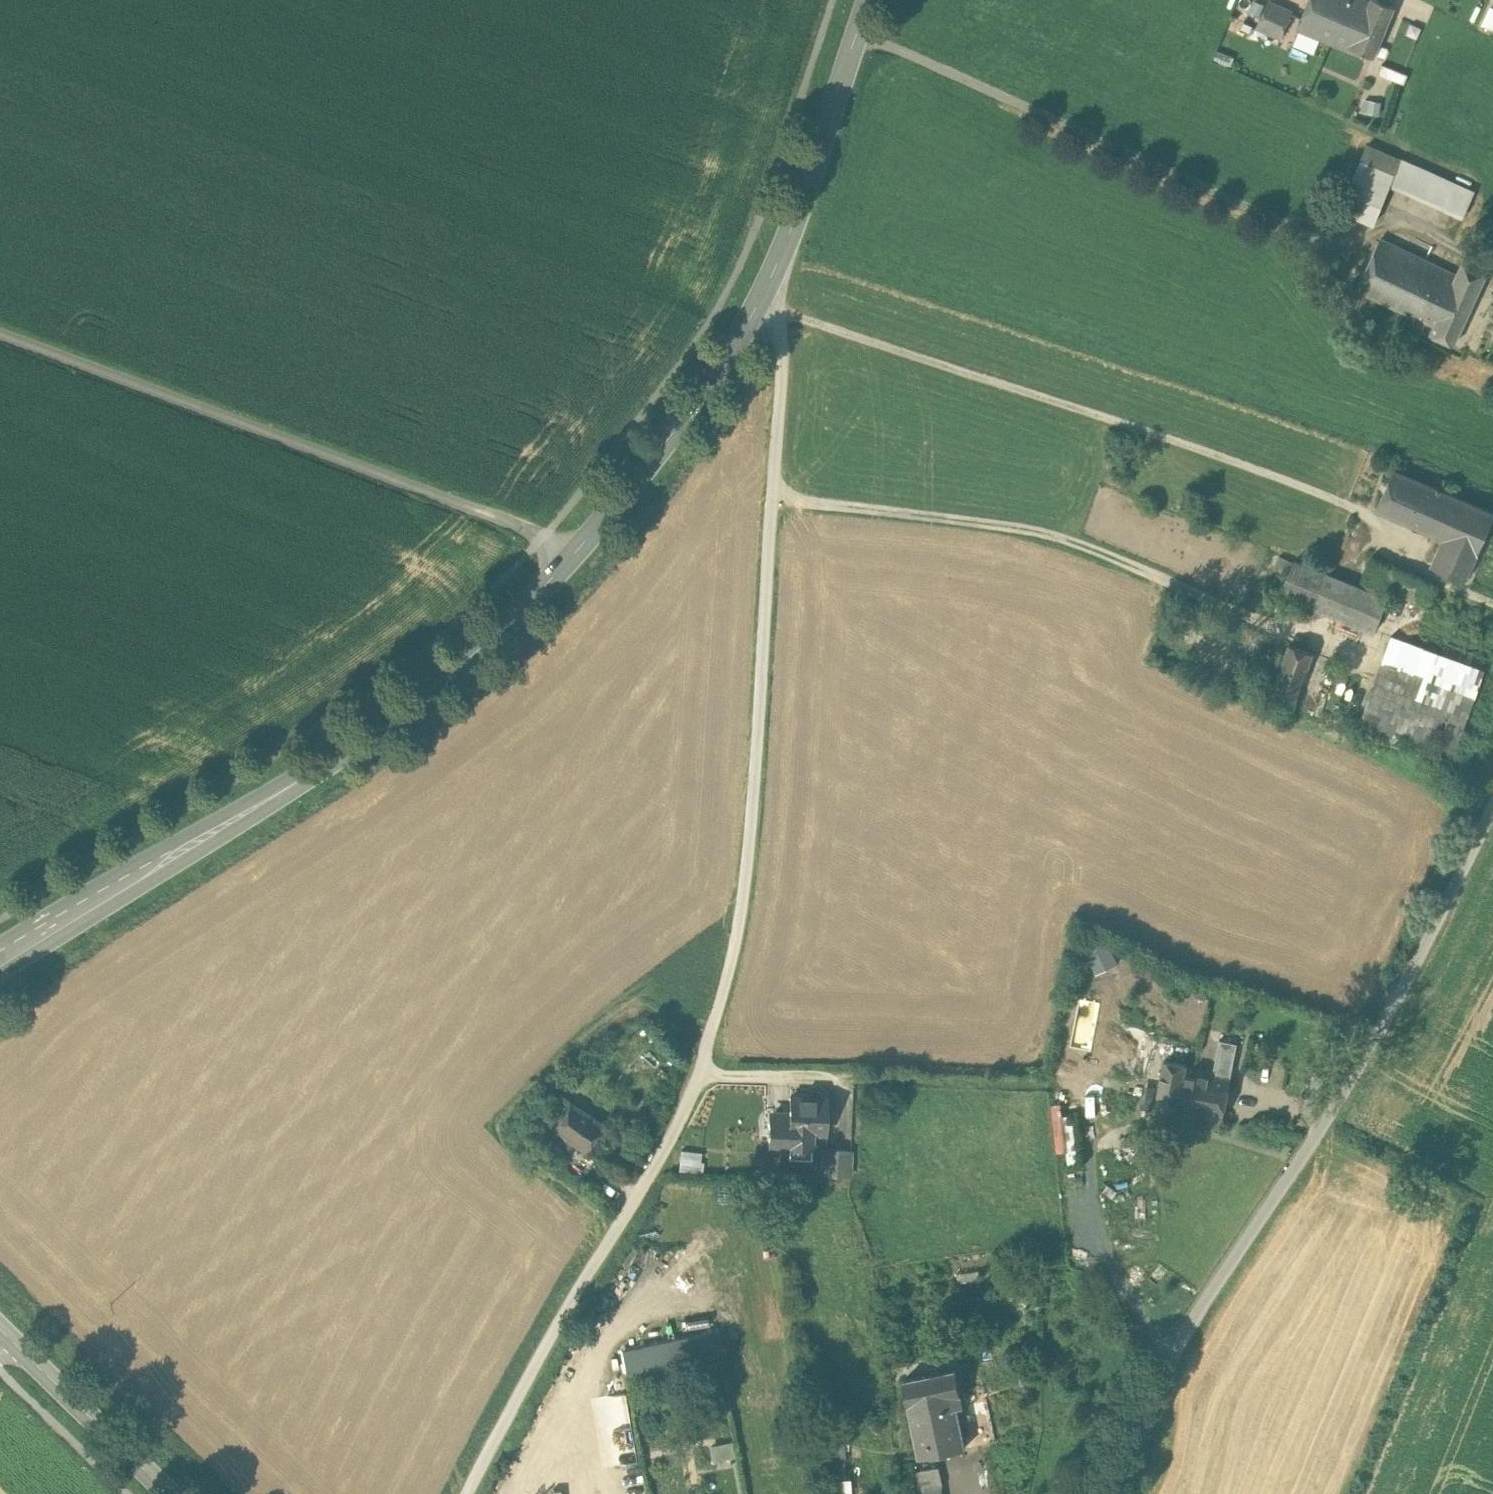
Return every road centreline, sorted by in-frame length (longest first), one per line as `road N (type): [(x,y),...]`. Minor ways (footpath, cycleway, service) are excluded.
road 1 (unclassified): [(475,1493),(548,1343),(702,1072),(746,920),(782,390),(775,312),(762,295)]
road 2 (residential): [(1492,824),(1387,1034),(1132,1430),(1111,1493)]
road 3 (secondary): [(0,956),(374,730),(483,645),(576,551)]
road 4 (unclassified): [(0,335),(576,551)]
road 5 (secondary): [(576,551),(716,379),(762,295)]
road 6 (secondary): [(762,295),(788,240),(868,0)]
road 7 (tertiary): [(11,1342),(167,1493)]

